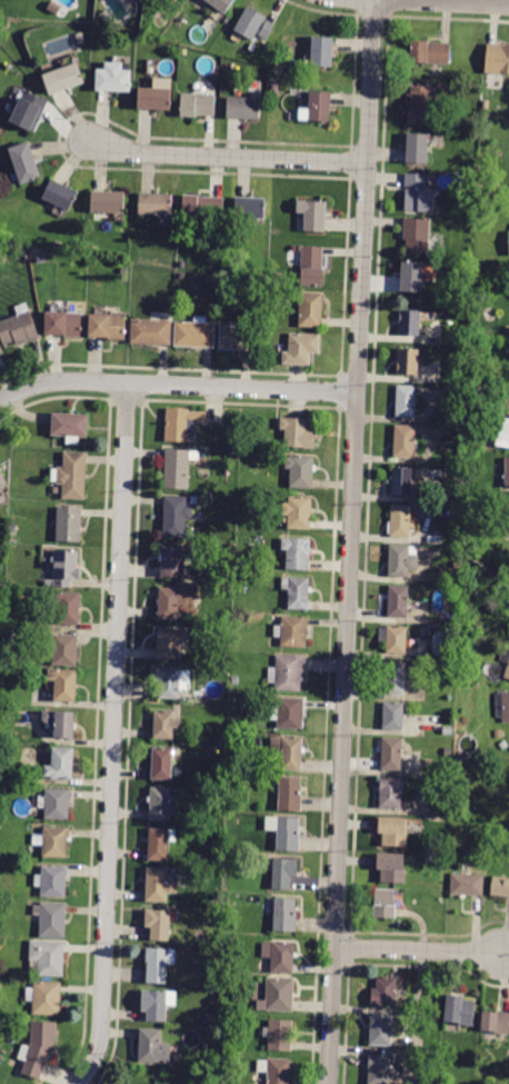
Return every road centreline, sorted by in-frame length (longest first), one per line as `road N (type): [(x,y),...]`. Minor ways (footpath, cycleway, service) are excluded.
road 1 (residential): [(328,1083),(374,0)]
road 2 (residential): [(80,1083),(101,1031),(129,384)]
road 3 (residential): [(359,394),(63,381),(0,402)]
road 4 (residential): [(368,162),(148,153),(89,142)]
road 5 (residential): [(500,954),(333,947)]

